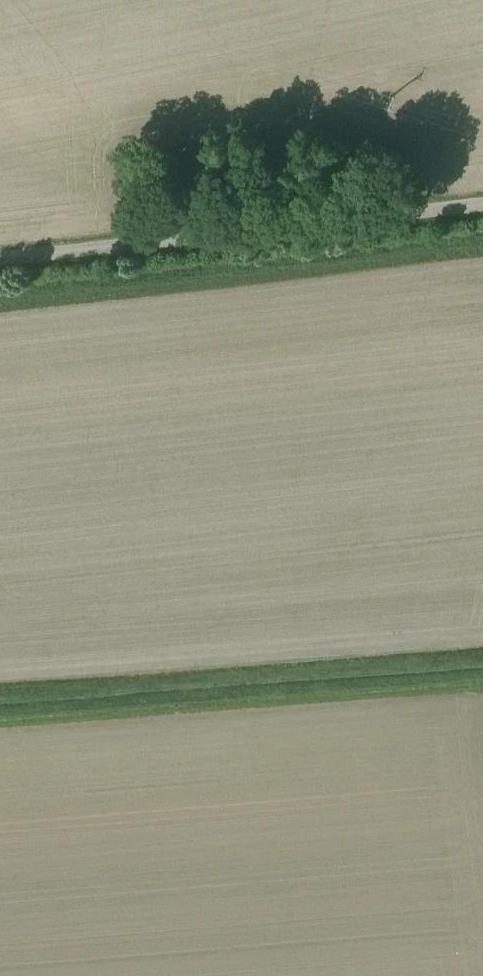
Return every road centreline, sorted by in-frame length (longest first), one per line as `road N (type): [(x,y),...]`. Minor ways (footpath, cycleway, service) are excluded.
road 1 (unclassified): [(482,210),(0,262)]

